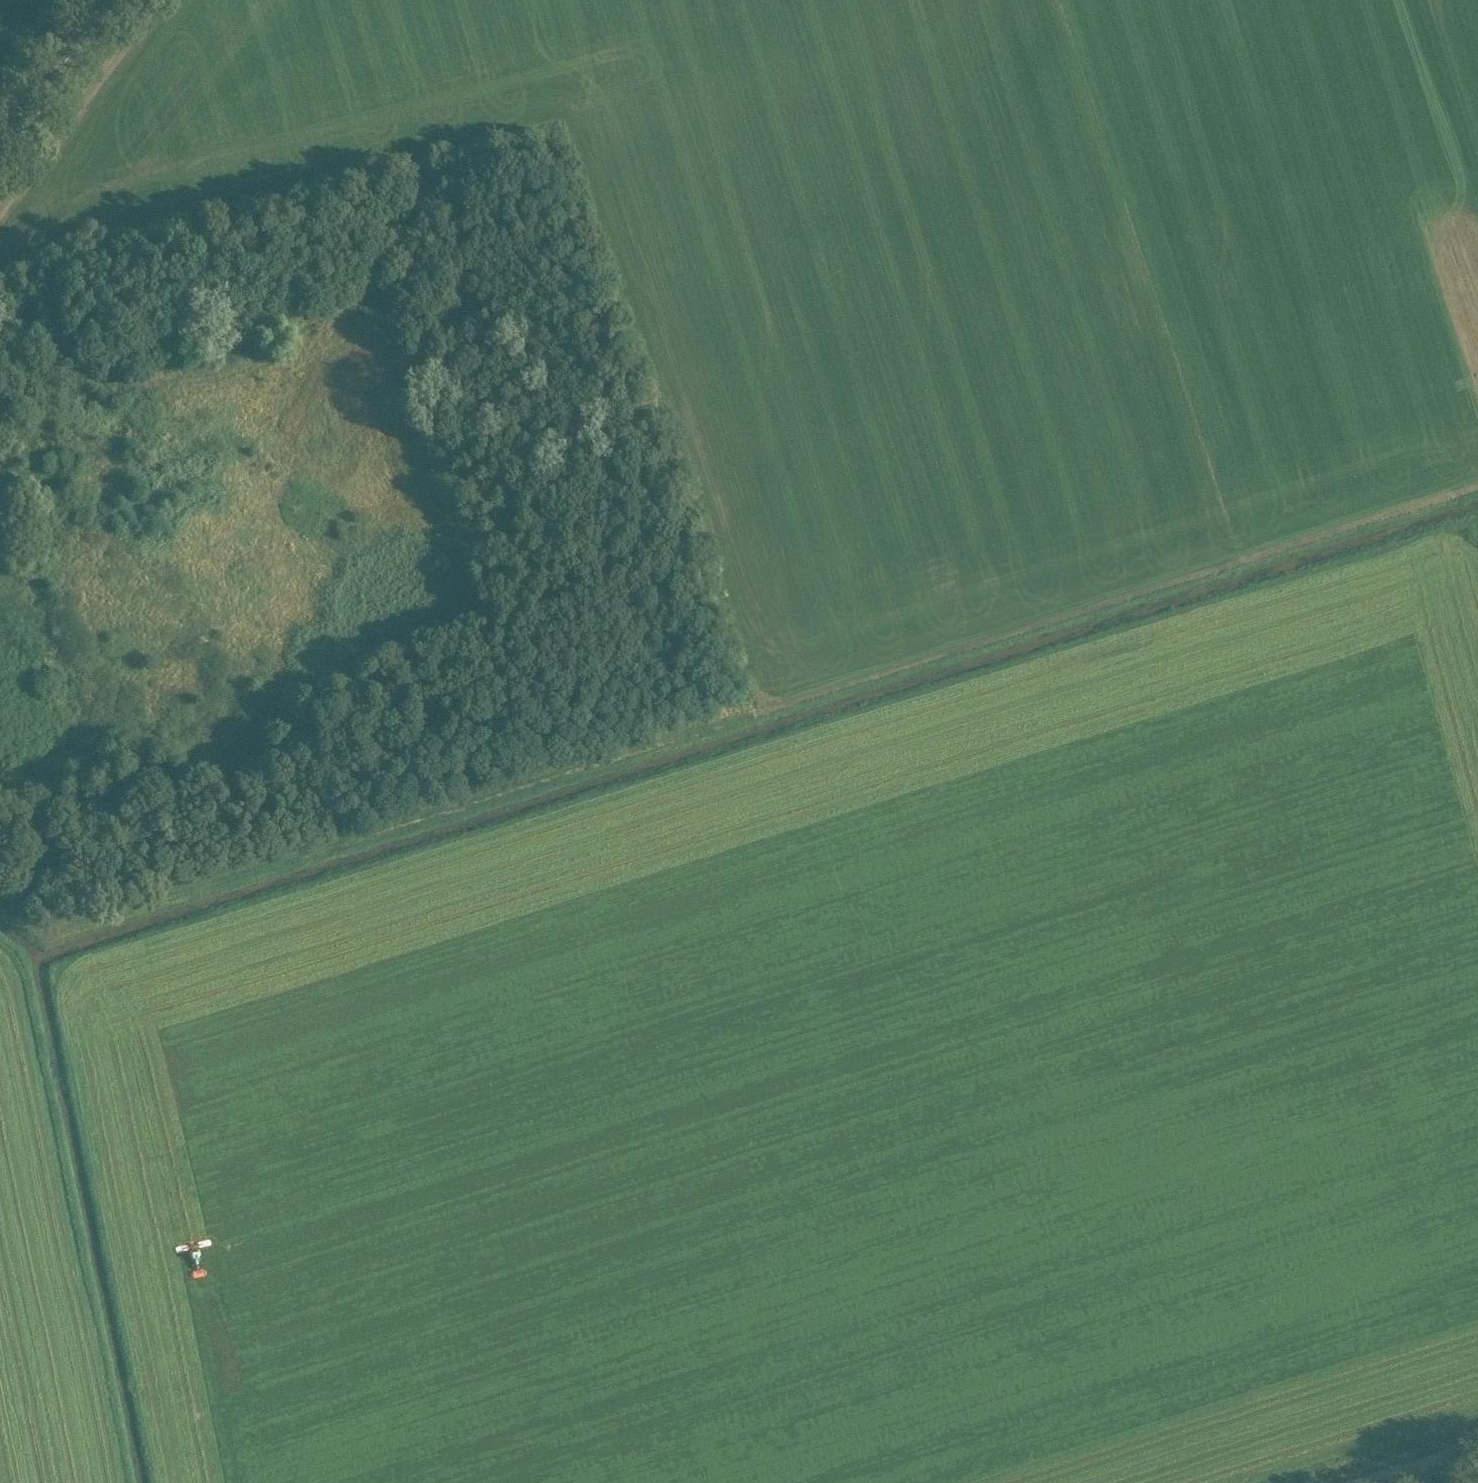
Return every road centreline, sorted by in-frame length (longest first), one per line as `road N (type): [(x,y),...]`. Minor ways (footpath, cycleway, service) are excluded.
road 1 (tertiary): [(112,0),(0,148)]

